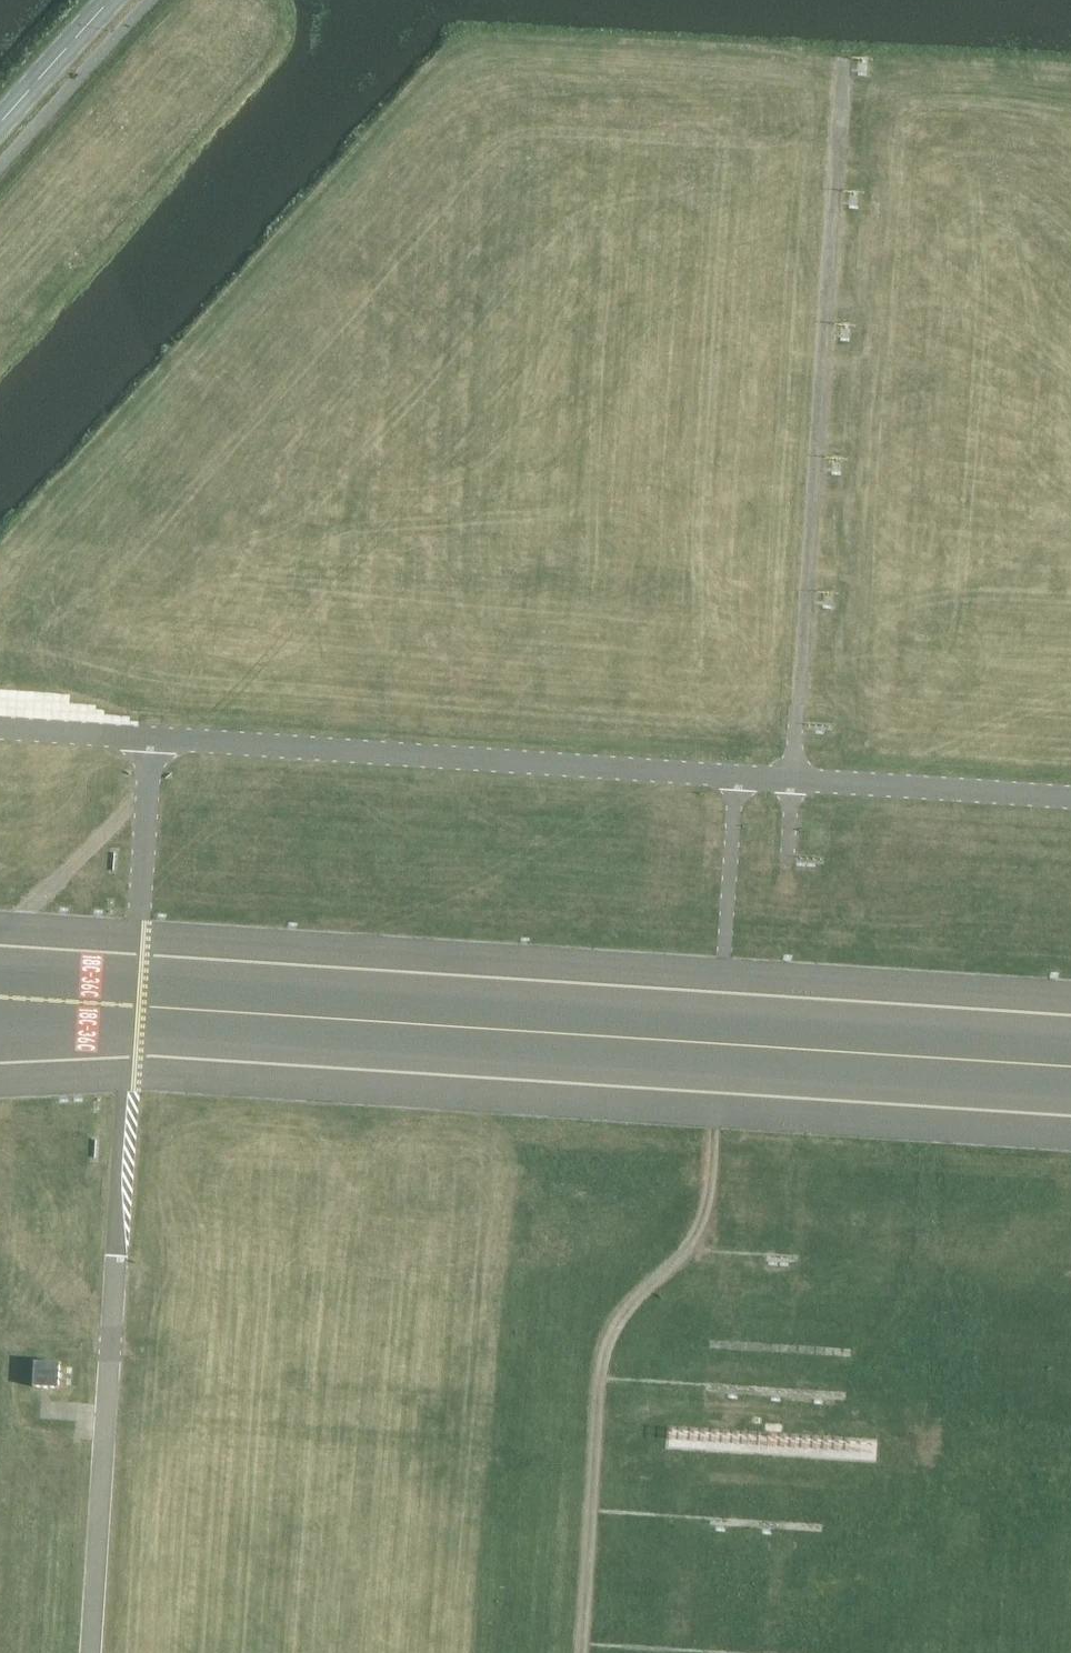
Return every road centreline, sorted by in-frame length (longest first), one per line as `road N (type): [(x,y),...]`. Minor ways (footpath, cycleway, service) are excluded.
road 1 (track): [(579,1652),(600,1367),(615,1326),(699,1226),(713,1133)]
road 2 (secondary): [(0,125),(112,0)]

